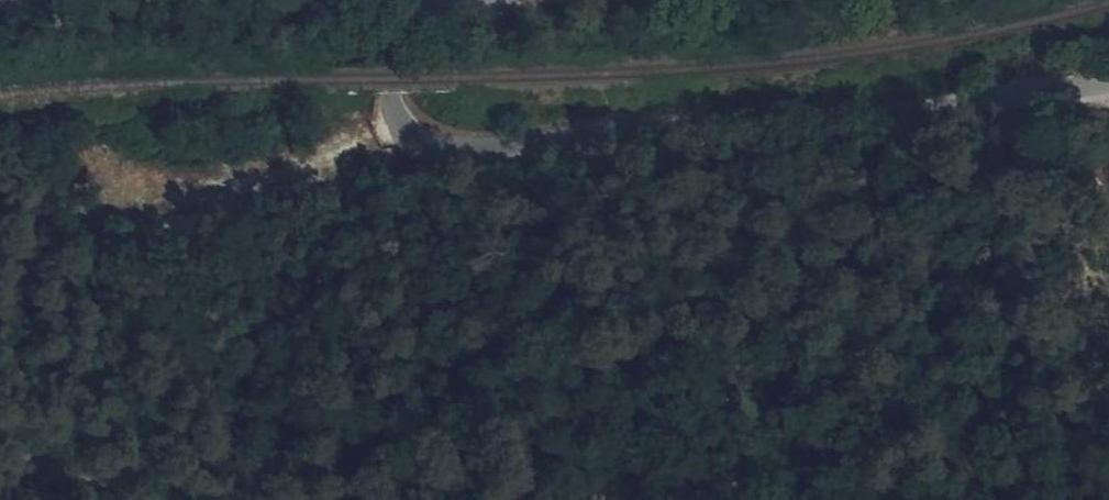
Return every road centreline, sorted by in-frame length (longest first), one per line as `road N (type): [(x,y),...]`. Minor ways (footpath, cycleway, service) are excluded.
road 1 (unclassified): [(389,58),(388,92),(405,127),(428,146),(471,155),(1108,87)]
road 2 (track): [(1108,432),(901,441),(687,499)]
road 3 (track): [(283,499),(0,438)]

